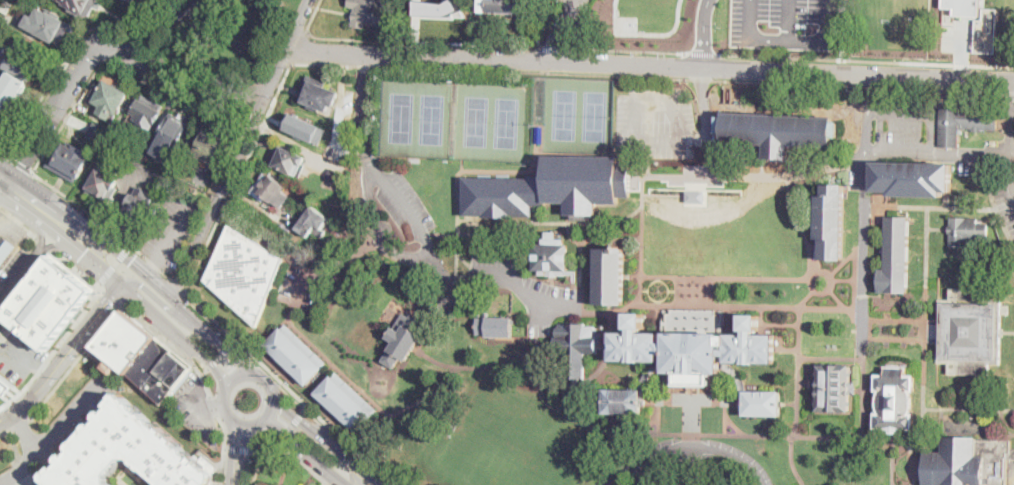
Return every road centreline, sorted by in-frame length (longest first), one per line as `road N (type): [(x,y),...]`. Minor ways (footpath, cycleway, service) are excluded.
road 1 (residential): [(1013,81),(289,48)]
road 2 (residential): [(574,307),(533,302),(506,278),(448,281),(397,191),(370,168),(361,53)]
road 3 (residential): [(705,68),(709,157),(796,170),(866,153),(871,75)]
road 4 (residential): [(267,90),(173,299)]
road 5 (residential): [(866,153),(864,358)]
road 6 (tertiary): [(119,285),(30,399),(0,421)]
road 7 (residential): [(98,43),(194,94),(267,90)]
road 8 (residential): [(764,484),(738,452),(703,446),(663,447),(638,459),(619,484)]
road 9 (residential): [(98,43),(3,182)]
road 10 (primary): [(119,285),(229,386)]
road 11 (primary): [(161,288),(124,255),(39,207)]

